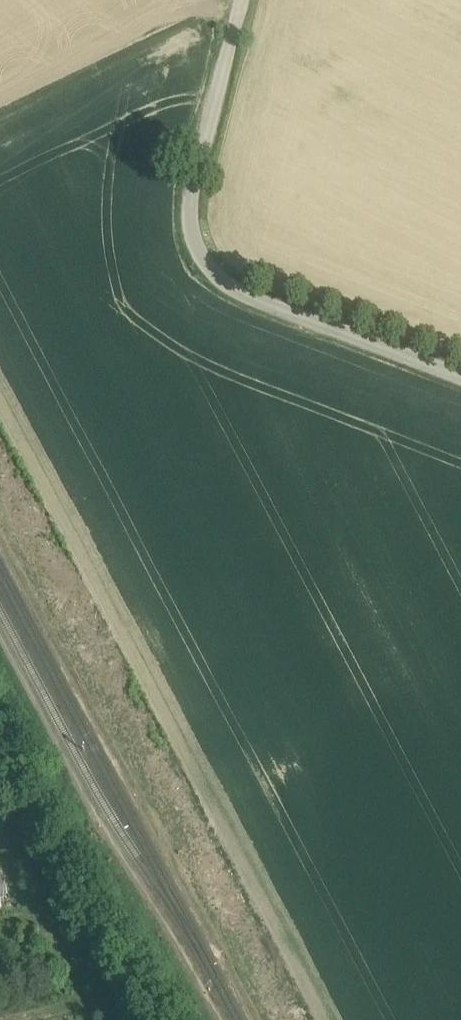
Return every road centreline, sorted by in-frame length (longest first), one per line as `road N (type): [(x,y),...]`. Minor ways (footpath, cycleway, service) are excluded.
road 1 (unclassified): [(460,370),(237,288),(200,257),(196,195),(245,0)]

